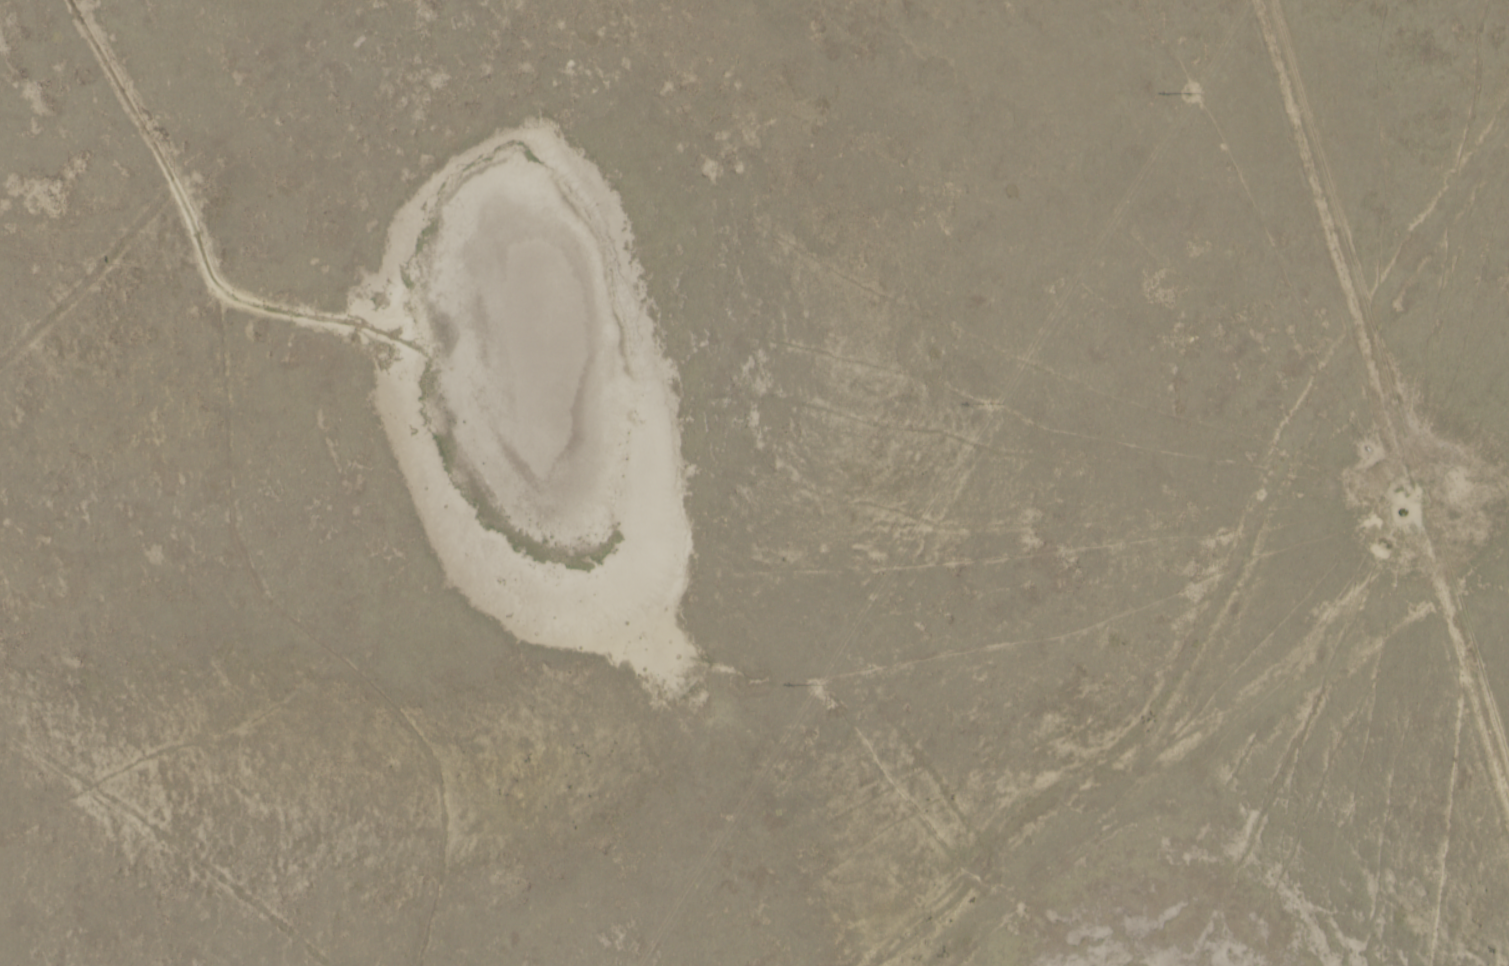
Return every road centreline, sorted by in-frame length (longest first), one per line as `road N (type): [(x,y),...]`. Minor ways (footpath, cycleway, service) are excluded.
road 1 (track): [(1250,0),(1508,827)]
road 2 (track): [(239,965),(219,927),(124,837),(0,758)]

